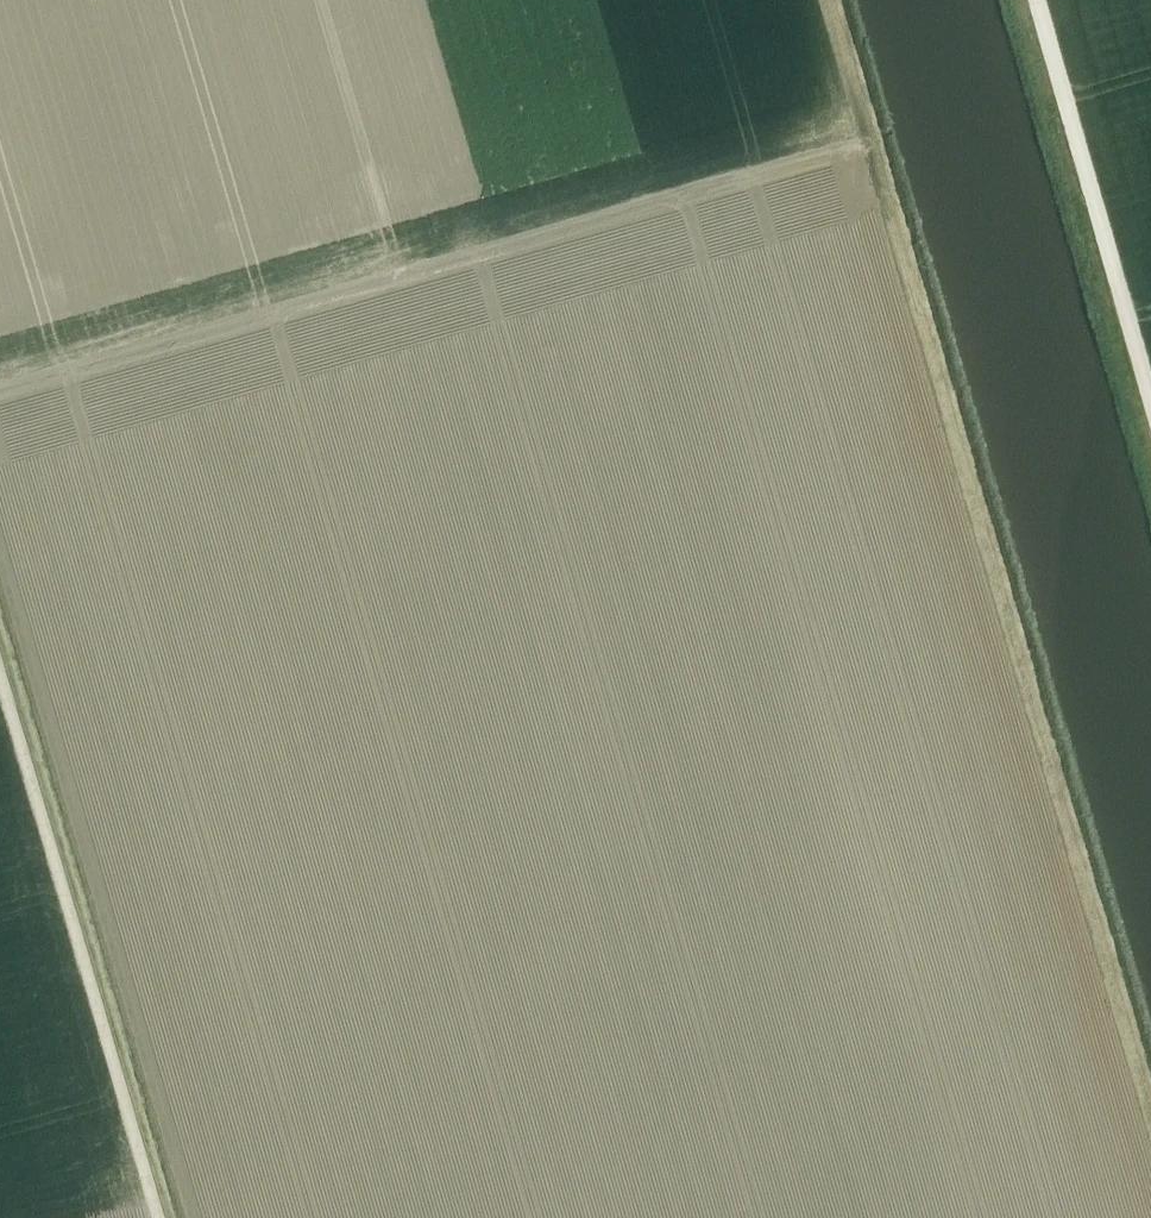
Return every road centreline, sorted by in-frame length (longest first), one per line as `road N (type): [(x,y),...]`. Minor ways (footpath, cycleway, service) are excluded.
road 1 (track): [(1041,0),(1150,381)]

